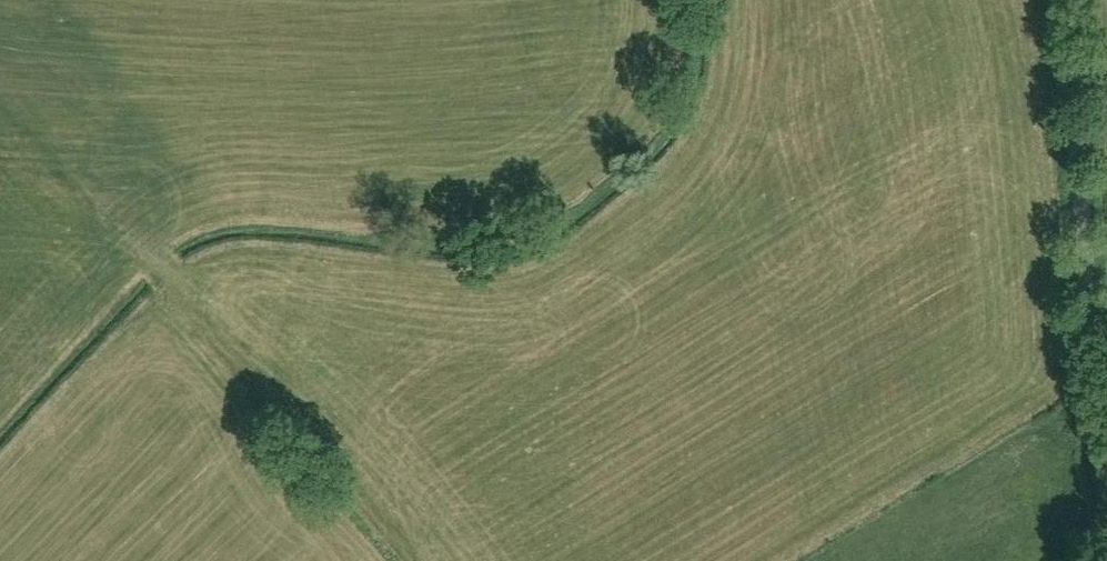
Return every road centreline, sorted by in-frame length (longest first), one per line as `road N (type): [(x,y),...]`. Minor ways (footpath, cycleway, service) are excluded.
road 1 (unclassified): [(1106,454),(1059,0)]

